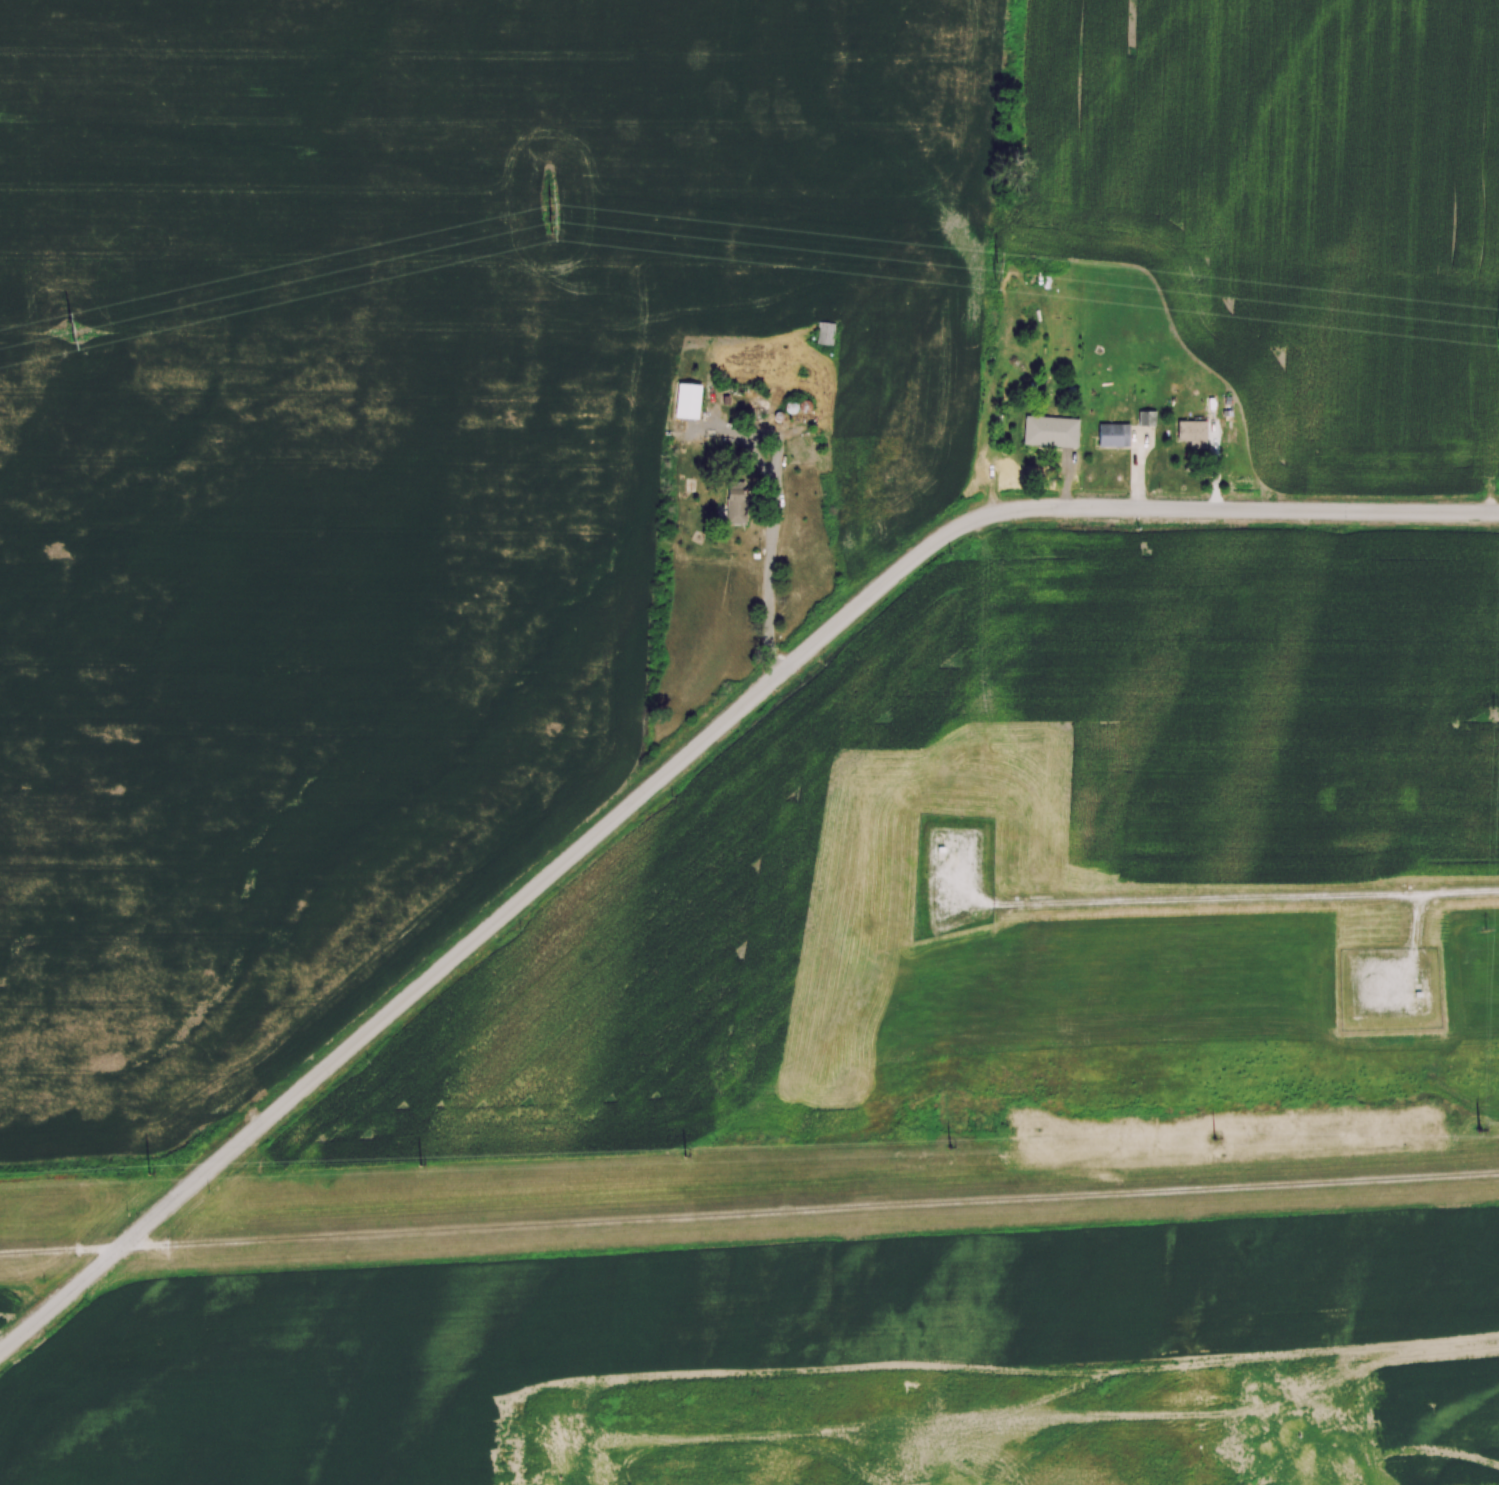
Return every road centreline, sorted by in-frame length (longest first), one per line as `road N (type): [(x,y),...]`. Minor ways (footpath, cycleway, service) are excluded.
road 1 (tertiary): [(1498,513),(1058,507),(997,514),(944,536),(0,1354)]
road 2 (track): [(0,1252),(1498,1171)]

